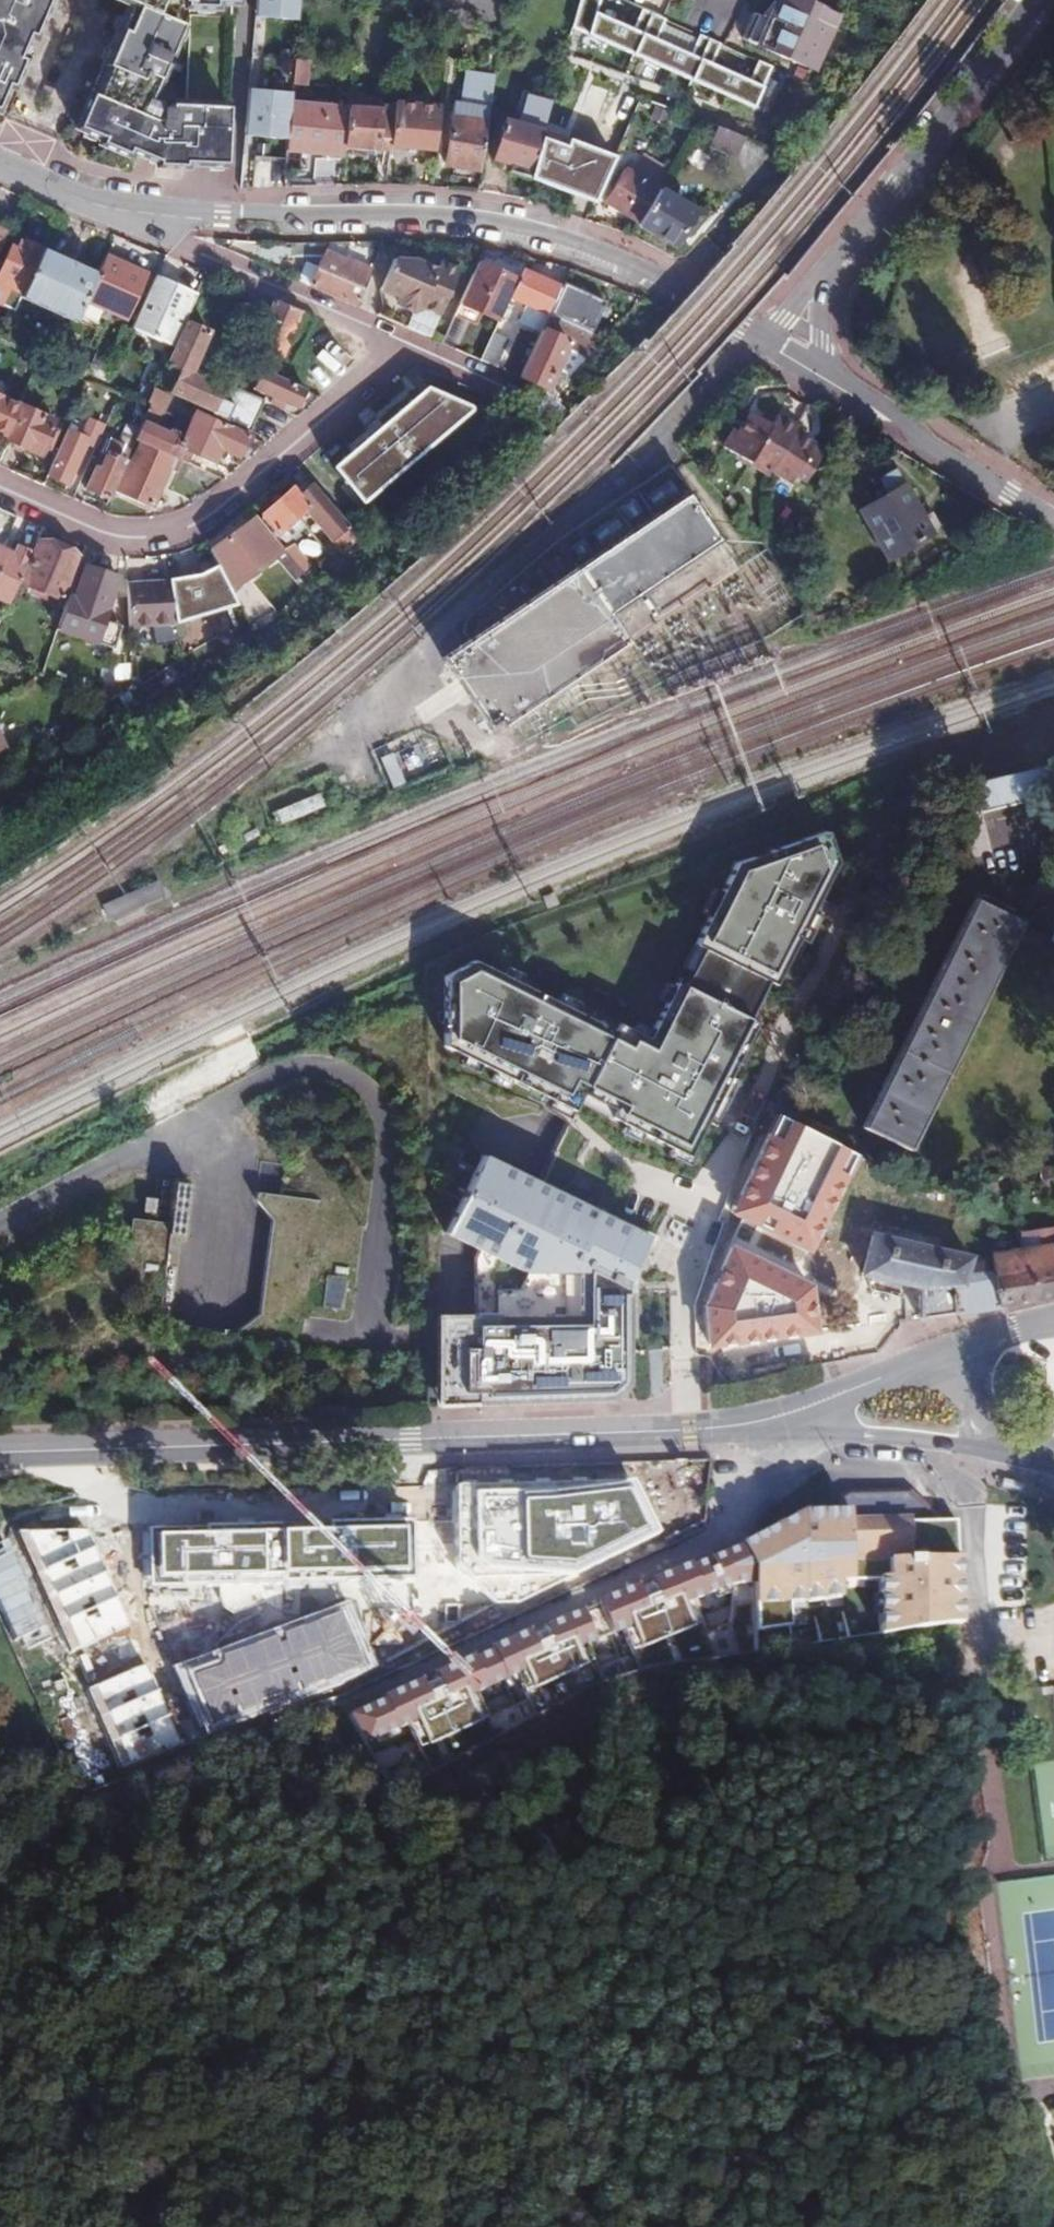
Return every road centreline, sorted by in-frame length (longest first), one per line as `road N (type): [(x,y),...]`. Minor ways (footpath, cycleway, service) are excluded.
road 1 (motorway): [(79,2226),(224,886),(289,0)]
road 2 (motorway): [(229,0),(197,668),(157,1087),(0,2164)]
road 3 (track): [(957,1676),(837,1691),(709,1680),(639,1699),(575,1733),(527,1772),(494,1817),(450,1920),(437,2009),(441,2079),(461,2167),(505,2226)]
road 4 (track): [(775,1419),(765,1480),(722,1526),(479,1645),(158,1780),(36,1861),(0,1902)]
road 5 (tertiary): [(786,1415),(688,1431),(0,1452)]
road 6 (track): [(908,2226),(894,2094),(908,1990),(962,1854),(957,1676)]
road 7 (residential): [(767,347),(651,270),(552,235),(445,214),(242,211)]
road 8 (residential): [(0,486),(119,539),(185,533),(408,344)]
road 9 (residential): [(823,275),(1037,0)]
road 10 (residential): [(408,344),(179,241),(144,213)]
road 11 (residential): [(1053,515),(826,383)]
road 12 (tertiary): [(786,1415),(861,1436),(986,1443)]
road 13 (tertiary): [(958,1349),(786,1415)]
road 14 (residential): [(0,161),(89,200),(144,213)]

